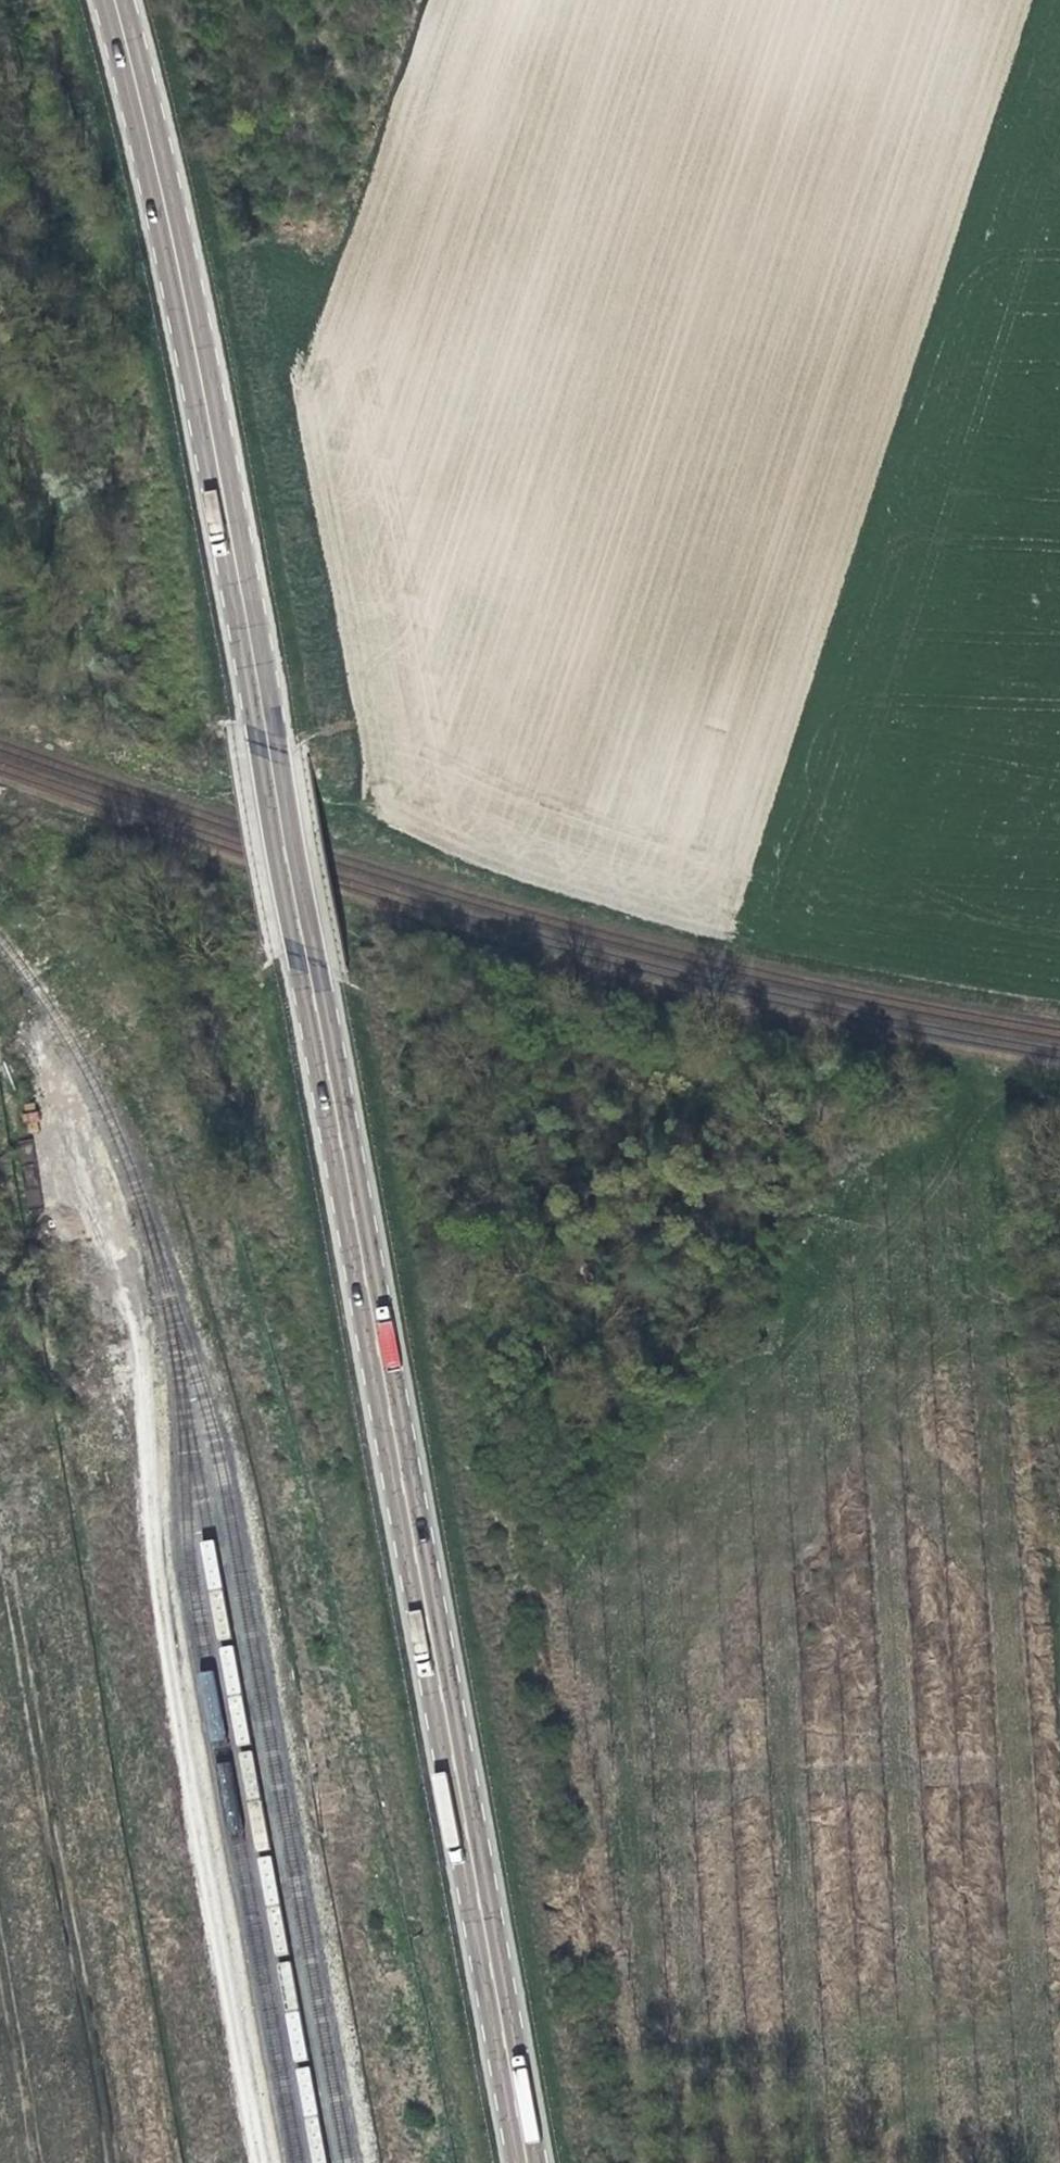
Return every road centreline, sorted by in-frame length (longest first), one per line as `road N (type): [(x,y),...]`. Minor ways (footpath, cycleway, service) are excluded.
road 1 (primary): [(115,0),(212,424),(528,2162)]

